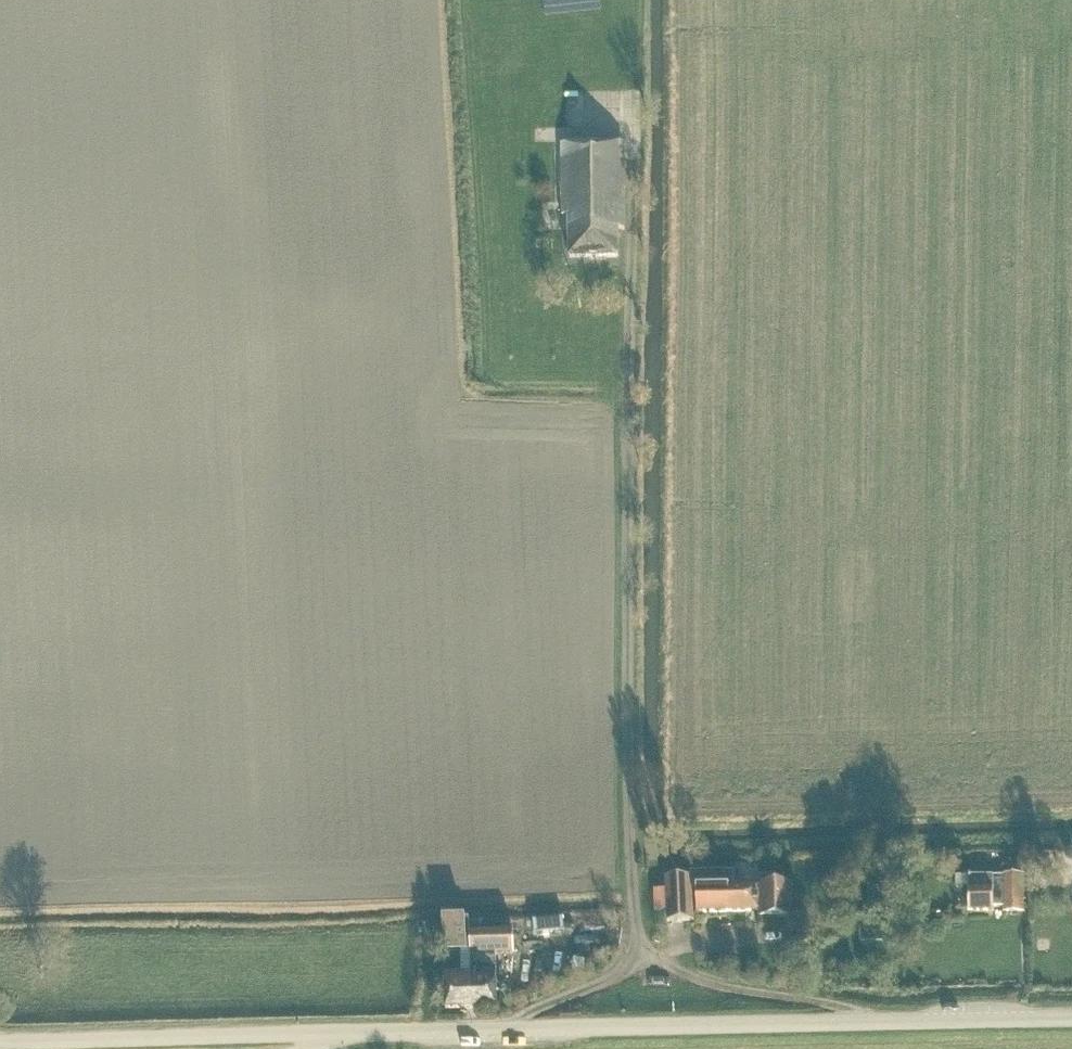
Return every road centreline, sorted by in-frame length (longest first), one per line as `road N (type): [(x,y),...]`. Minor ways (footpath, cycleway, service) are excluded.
road 1 (tertiary): [(0,1044),(1071,1020)]
road 2 (track): [(862,1024),(836,1007),(721,986),(646,961),(524,1016),(514,1030)]

